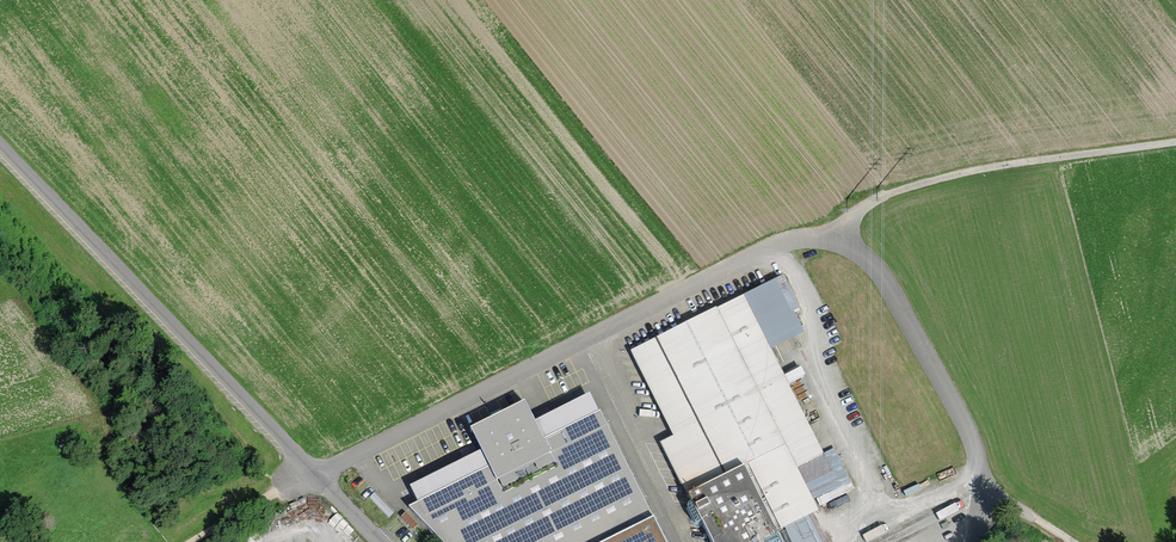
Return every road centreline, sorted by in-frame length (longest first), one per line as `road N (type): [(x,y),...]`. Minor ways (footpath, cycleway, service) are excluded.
road 1 (unclassified): [(309,476),(750,255),(837,237),(885,287),(953,404),(982,493),(976,541)]
road 2 (unclassified): [(0,158),(309,476)]
road 3 (track): [(1175,142),(923,182),(868,204),(837,237)]
road 4 (track): [(190,541),(309,476)]

